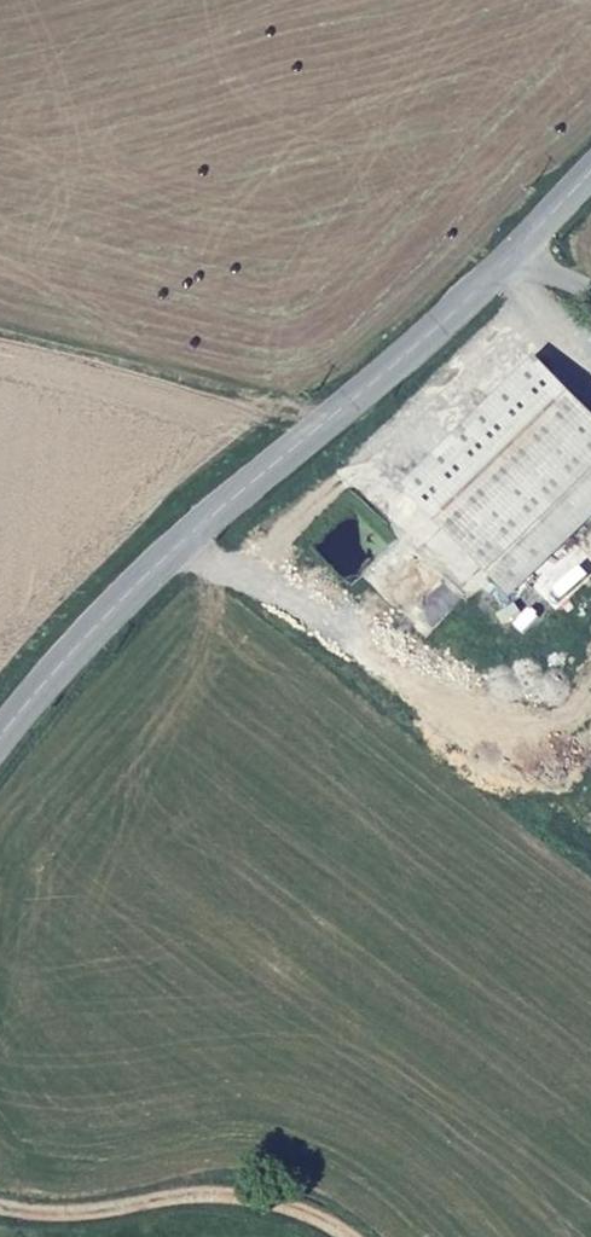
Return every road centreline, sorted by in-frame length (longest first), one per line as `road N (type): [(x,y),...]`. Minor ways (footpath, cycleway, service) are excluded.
road 1 (secondary): [(0,753),(130,598),(409,356),(520,246)]
road 2 (track): [(345,1236),(261,1203),(159,1202),(54,1219),(0,1205)]

